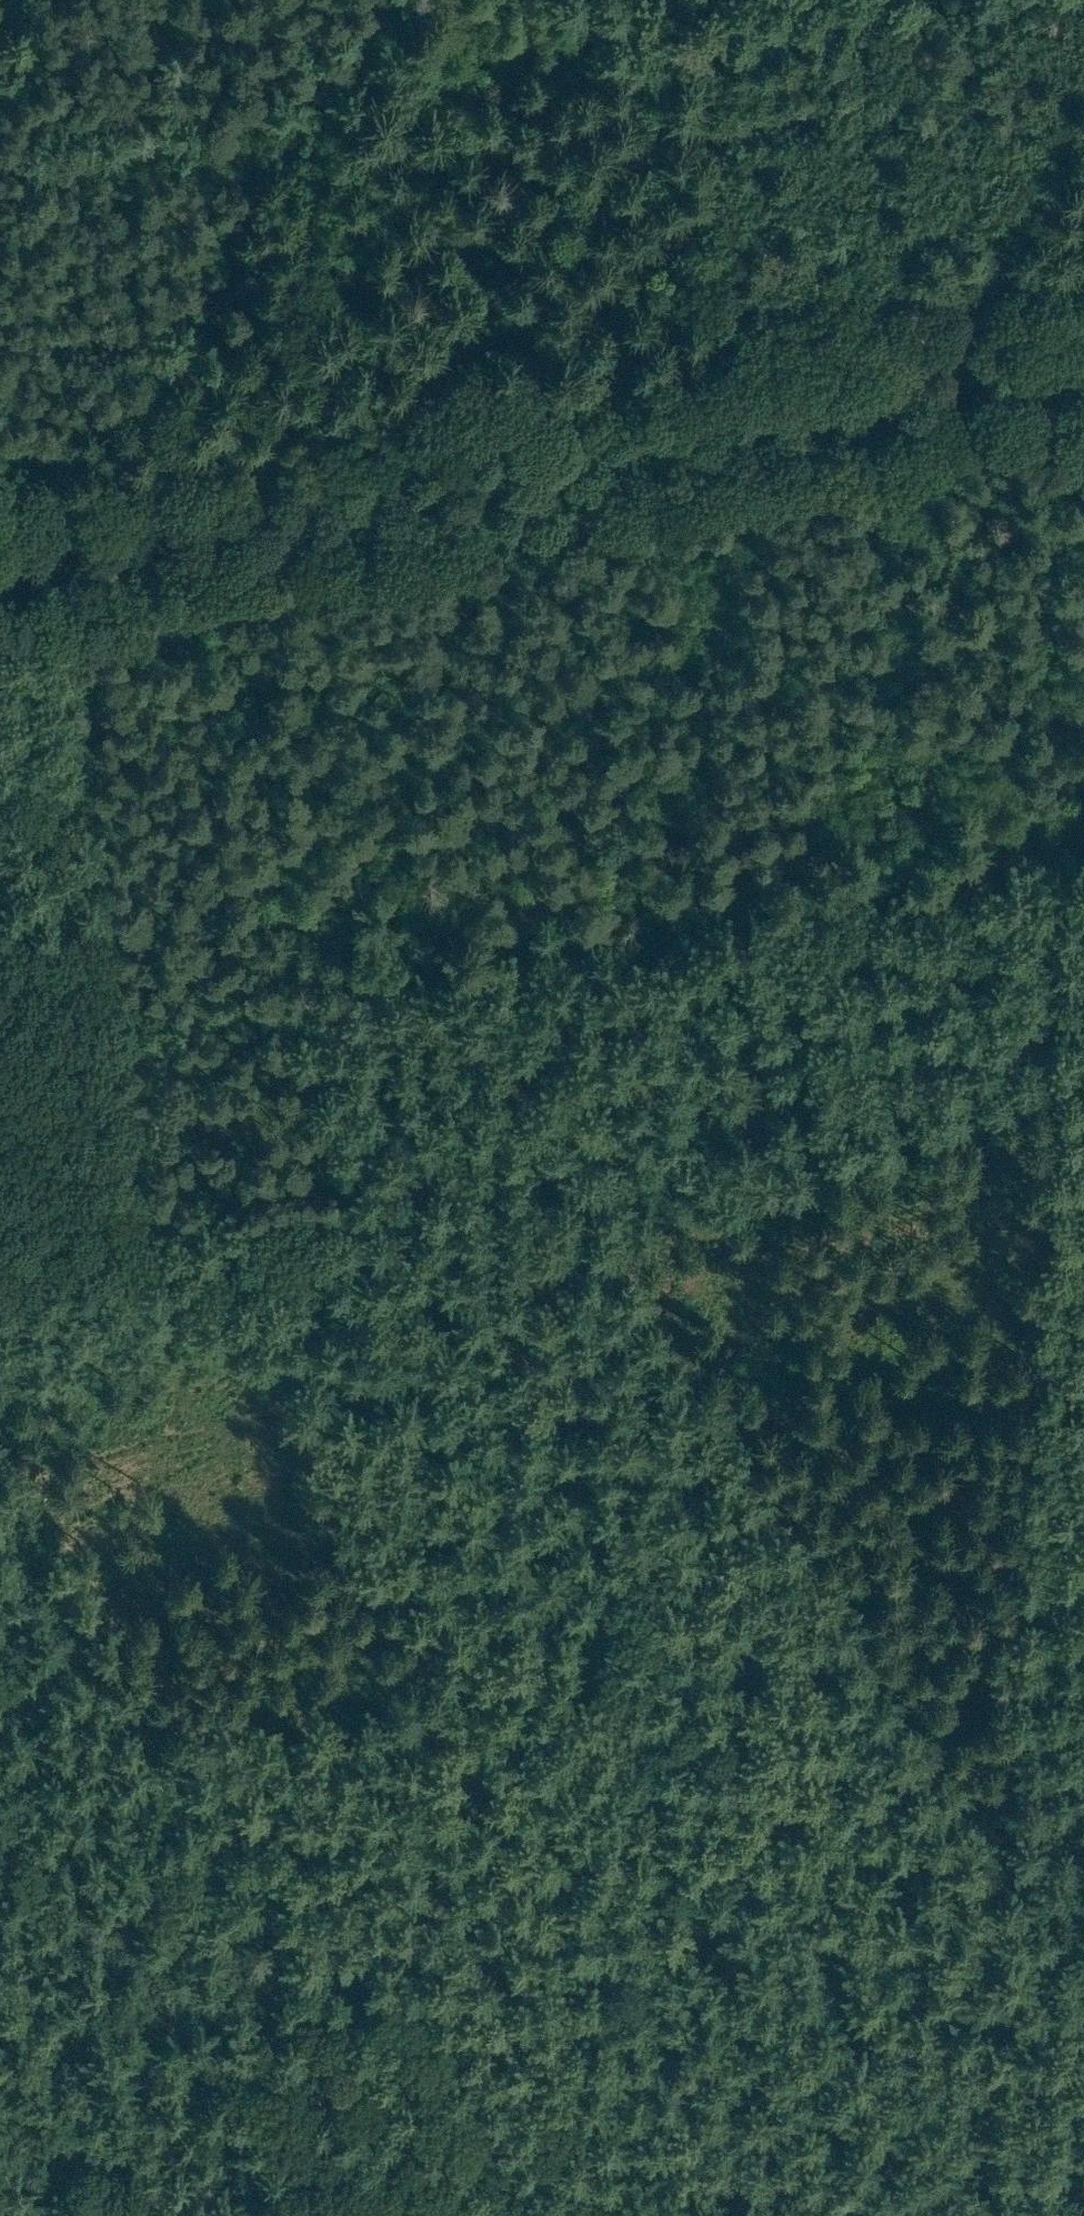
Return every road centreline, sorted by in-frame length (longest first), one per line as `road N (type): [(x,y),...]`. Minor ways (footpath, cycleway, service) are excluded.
road 1 (residential): [(1083,357),(0,571)]

